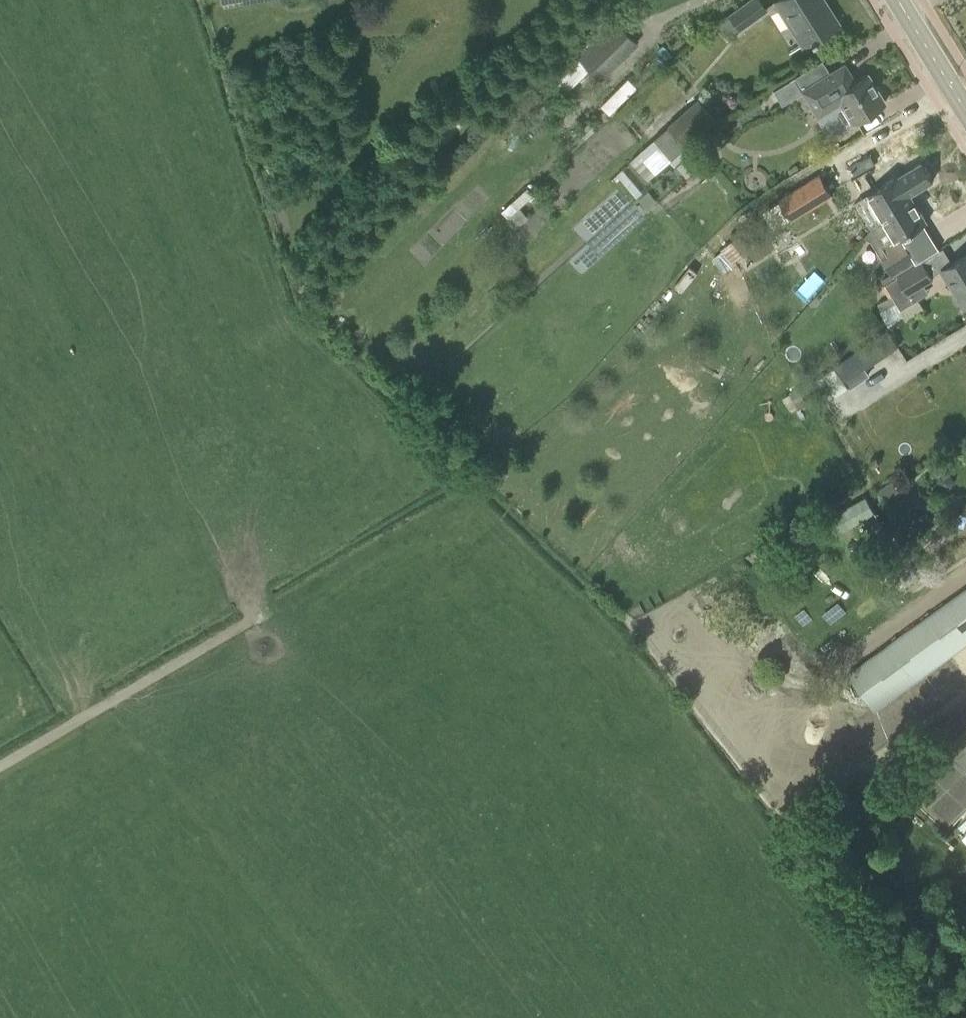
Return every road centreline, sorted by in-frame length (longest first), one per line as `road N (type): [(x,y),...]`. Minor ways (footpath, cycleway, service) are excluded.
road 1 (track): [(0,768),(247,627)]
road 2 (tertiary): [(965,108),(900,0)]

